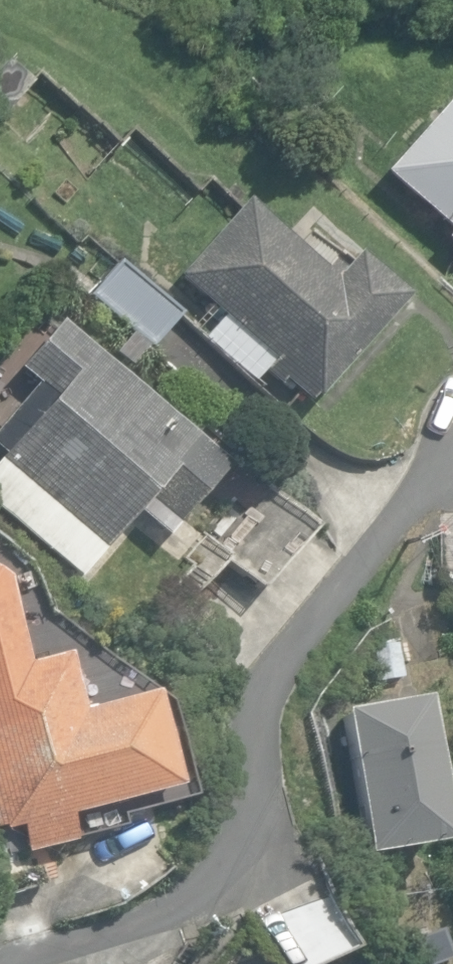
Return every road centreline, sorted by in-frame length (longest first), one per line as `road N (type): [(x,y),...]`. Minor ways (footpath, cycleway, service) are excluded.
road 1 (residential): [(452,461),(361,561),(257,709),(257,764),(243,823),(214,865),(170,907),(0,963)]

